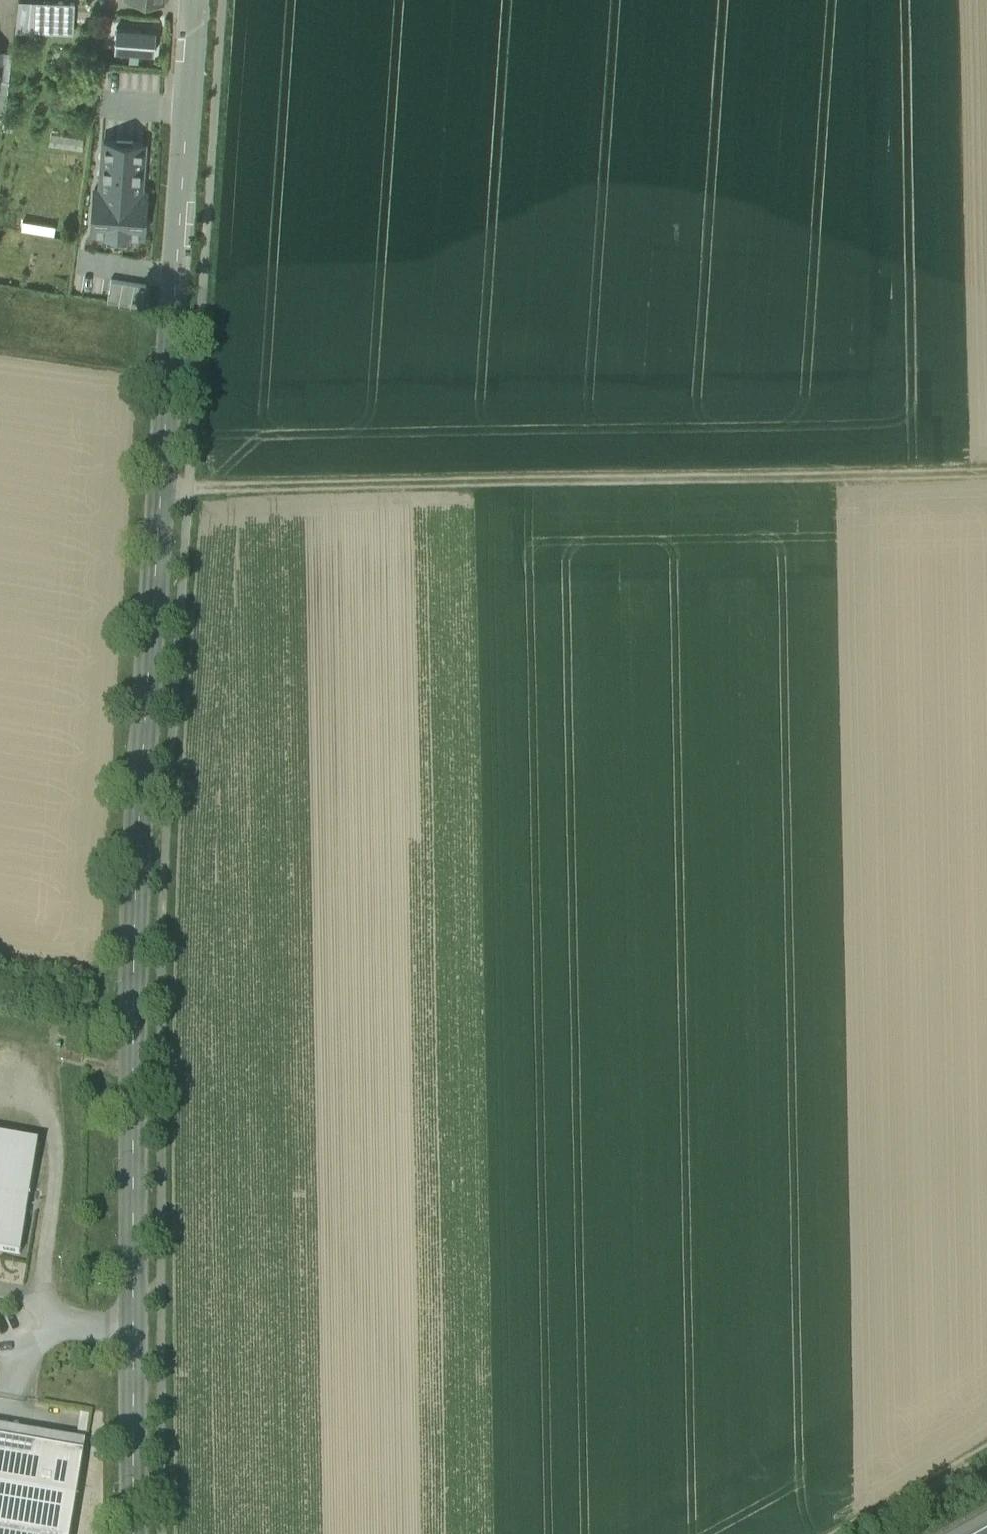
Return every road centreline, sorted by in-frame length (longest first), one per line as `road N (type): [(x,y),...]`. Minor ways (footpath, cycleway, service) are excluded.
road 1 (unclassified): [(134,1533),(135,877),(196,0)]
road 2 (track): [(162,491),(986,465)]
road 3 (track): [(849,1533),(986,1461)]

